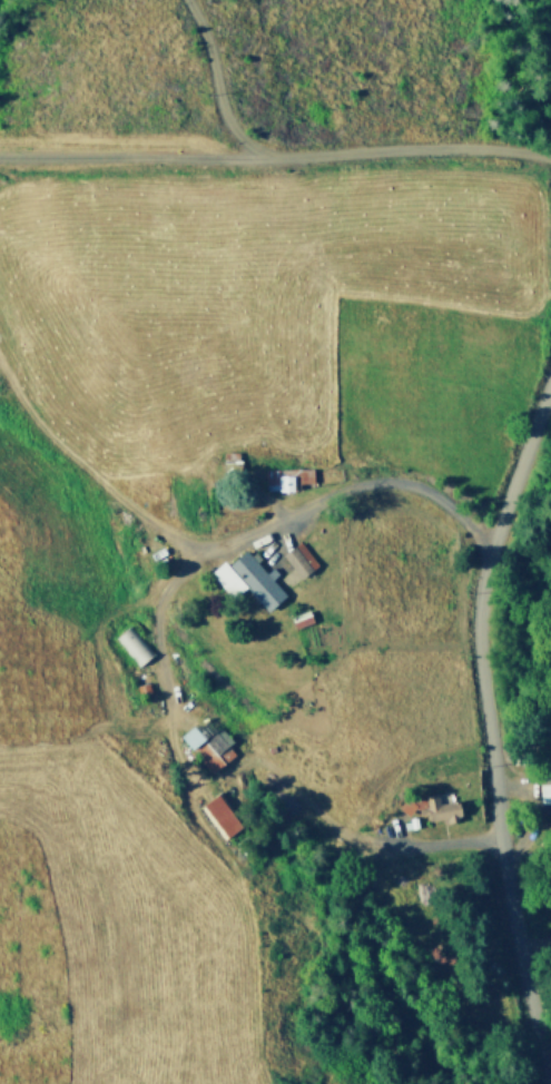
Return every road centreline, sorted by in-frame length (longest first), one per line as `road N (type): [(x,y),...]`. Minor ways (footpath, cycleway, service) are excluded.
road 1 (residential): [(550,1073),(505,848),(478,611),(493,543),(550,396)]
road 2 (track): [(173,717),(124,743),(124,770),(237,881),(252,925),(259,1076)]
road 3 (track): [(0,360),(37,421),(65,447),(151,519),(209,548)]
road 4 (track): [(413,839),(350,829),(259,755),(187,789)]

